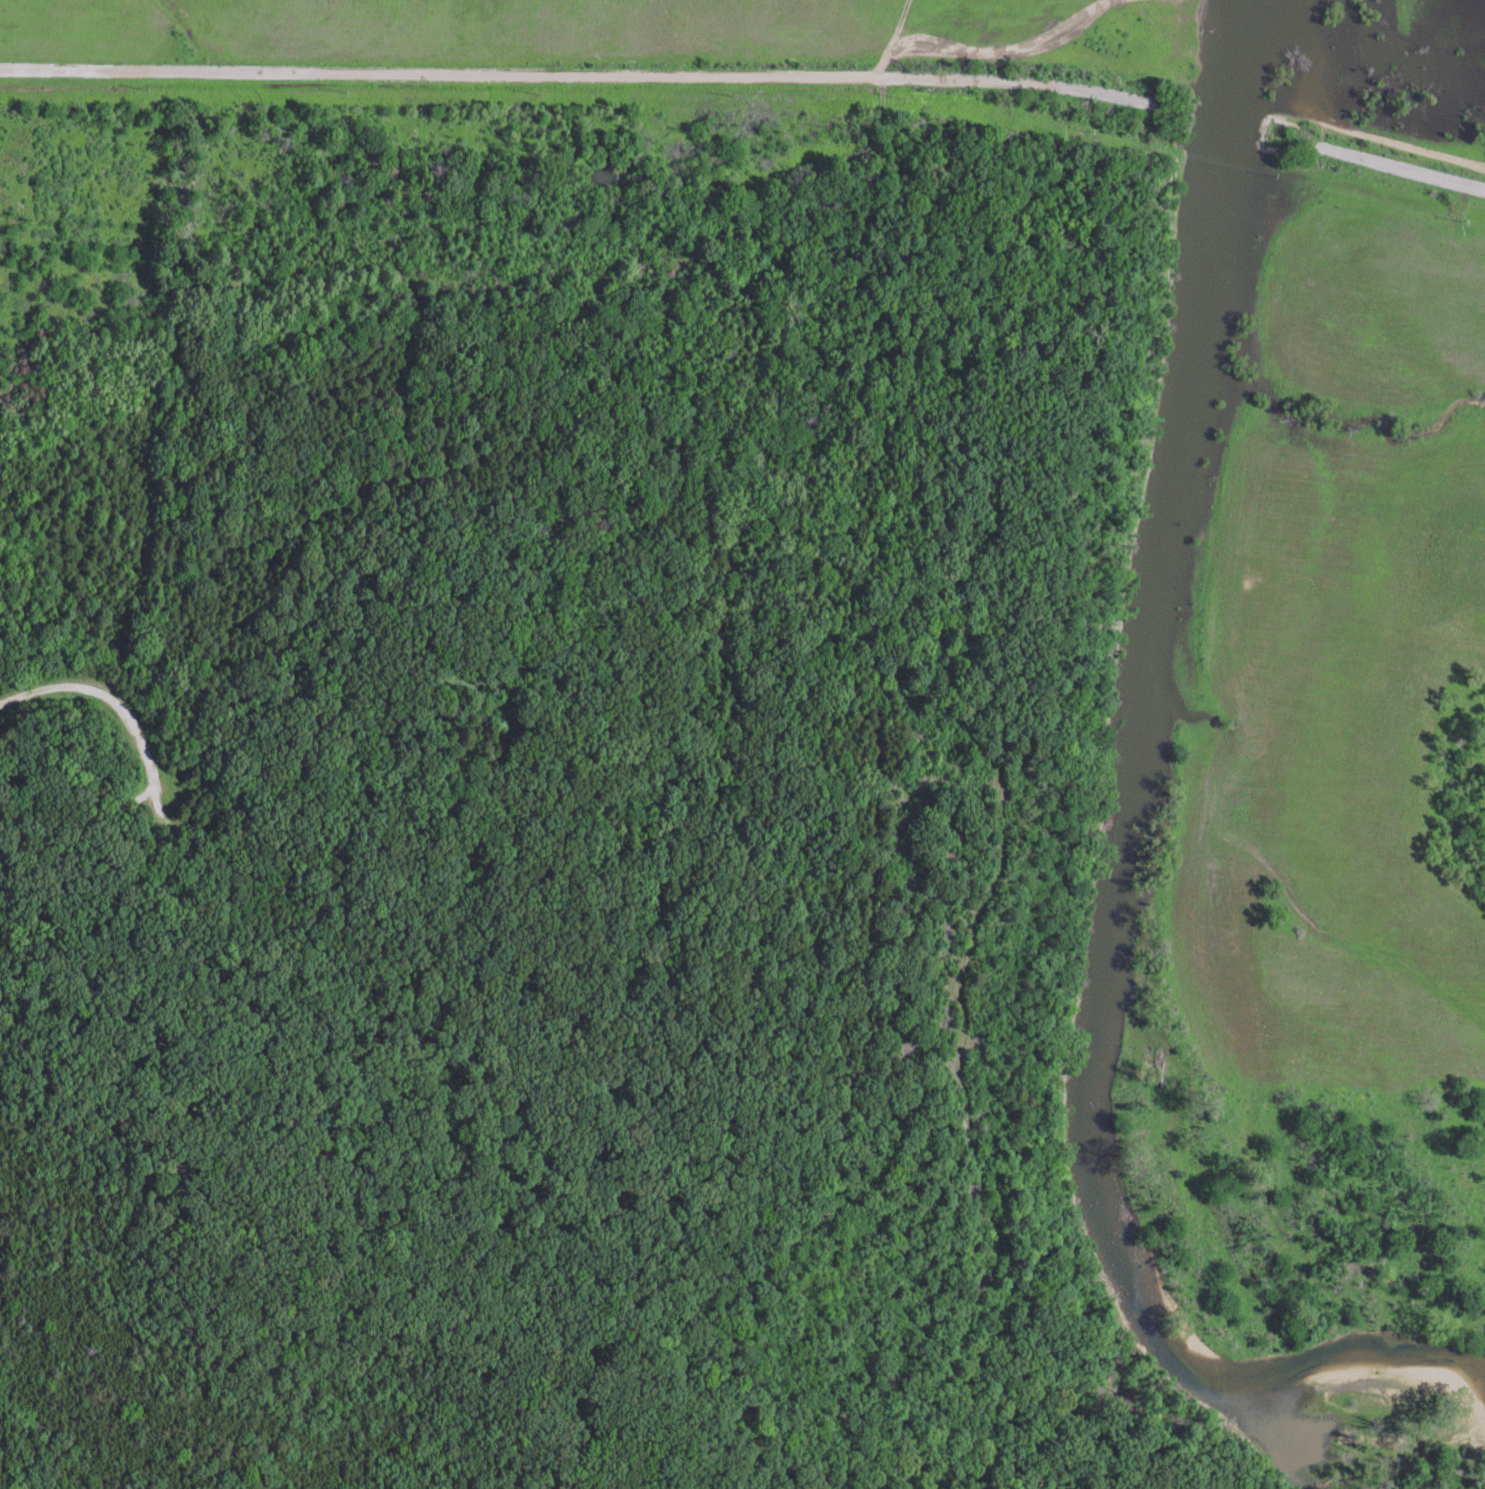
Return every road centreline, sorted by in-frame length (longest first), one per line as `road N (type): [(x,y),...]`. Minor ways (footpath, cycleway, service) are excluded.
road 1 (residential): [(964,77),(961,228),(1000,298),(995,395),(955,449),(401,519),(316,567),(224,735),(113,805),(0,904)]
road 2 (residential): [(1143,104),(975,77),(0,70)]
road 3 (residential): [(159,775),(135,713),(101,688),(50,683),(0,698)]

